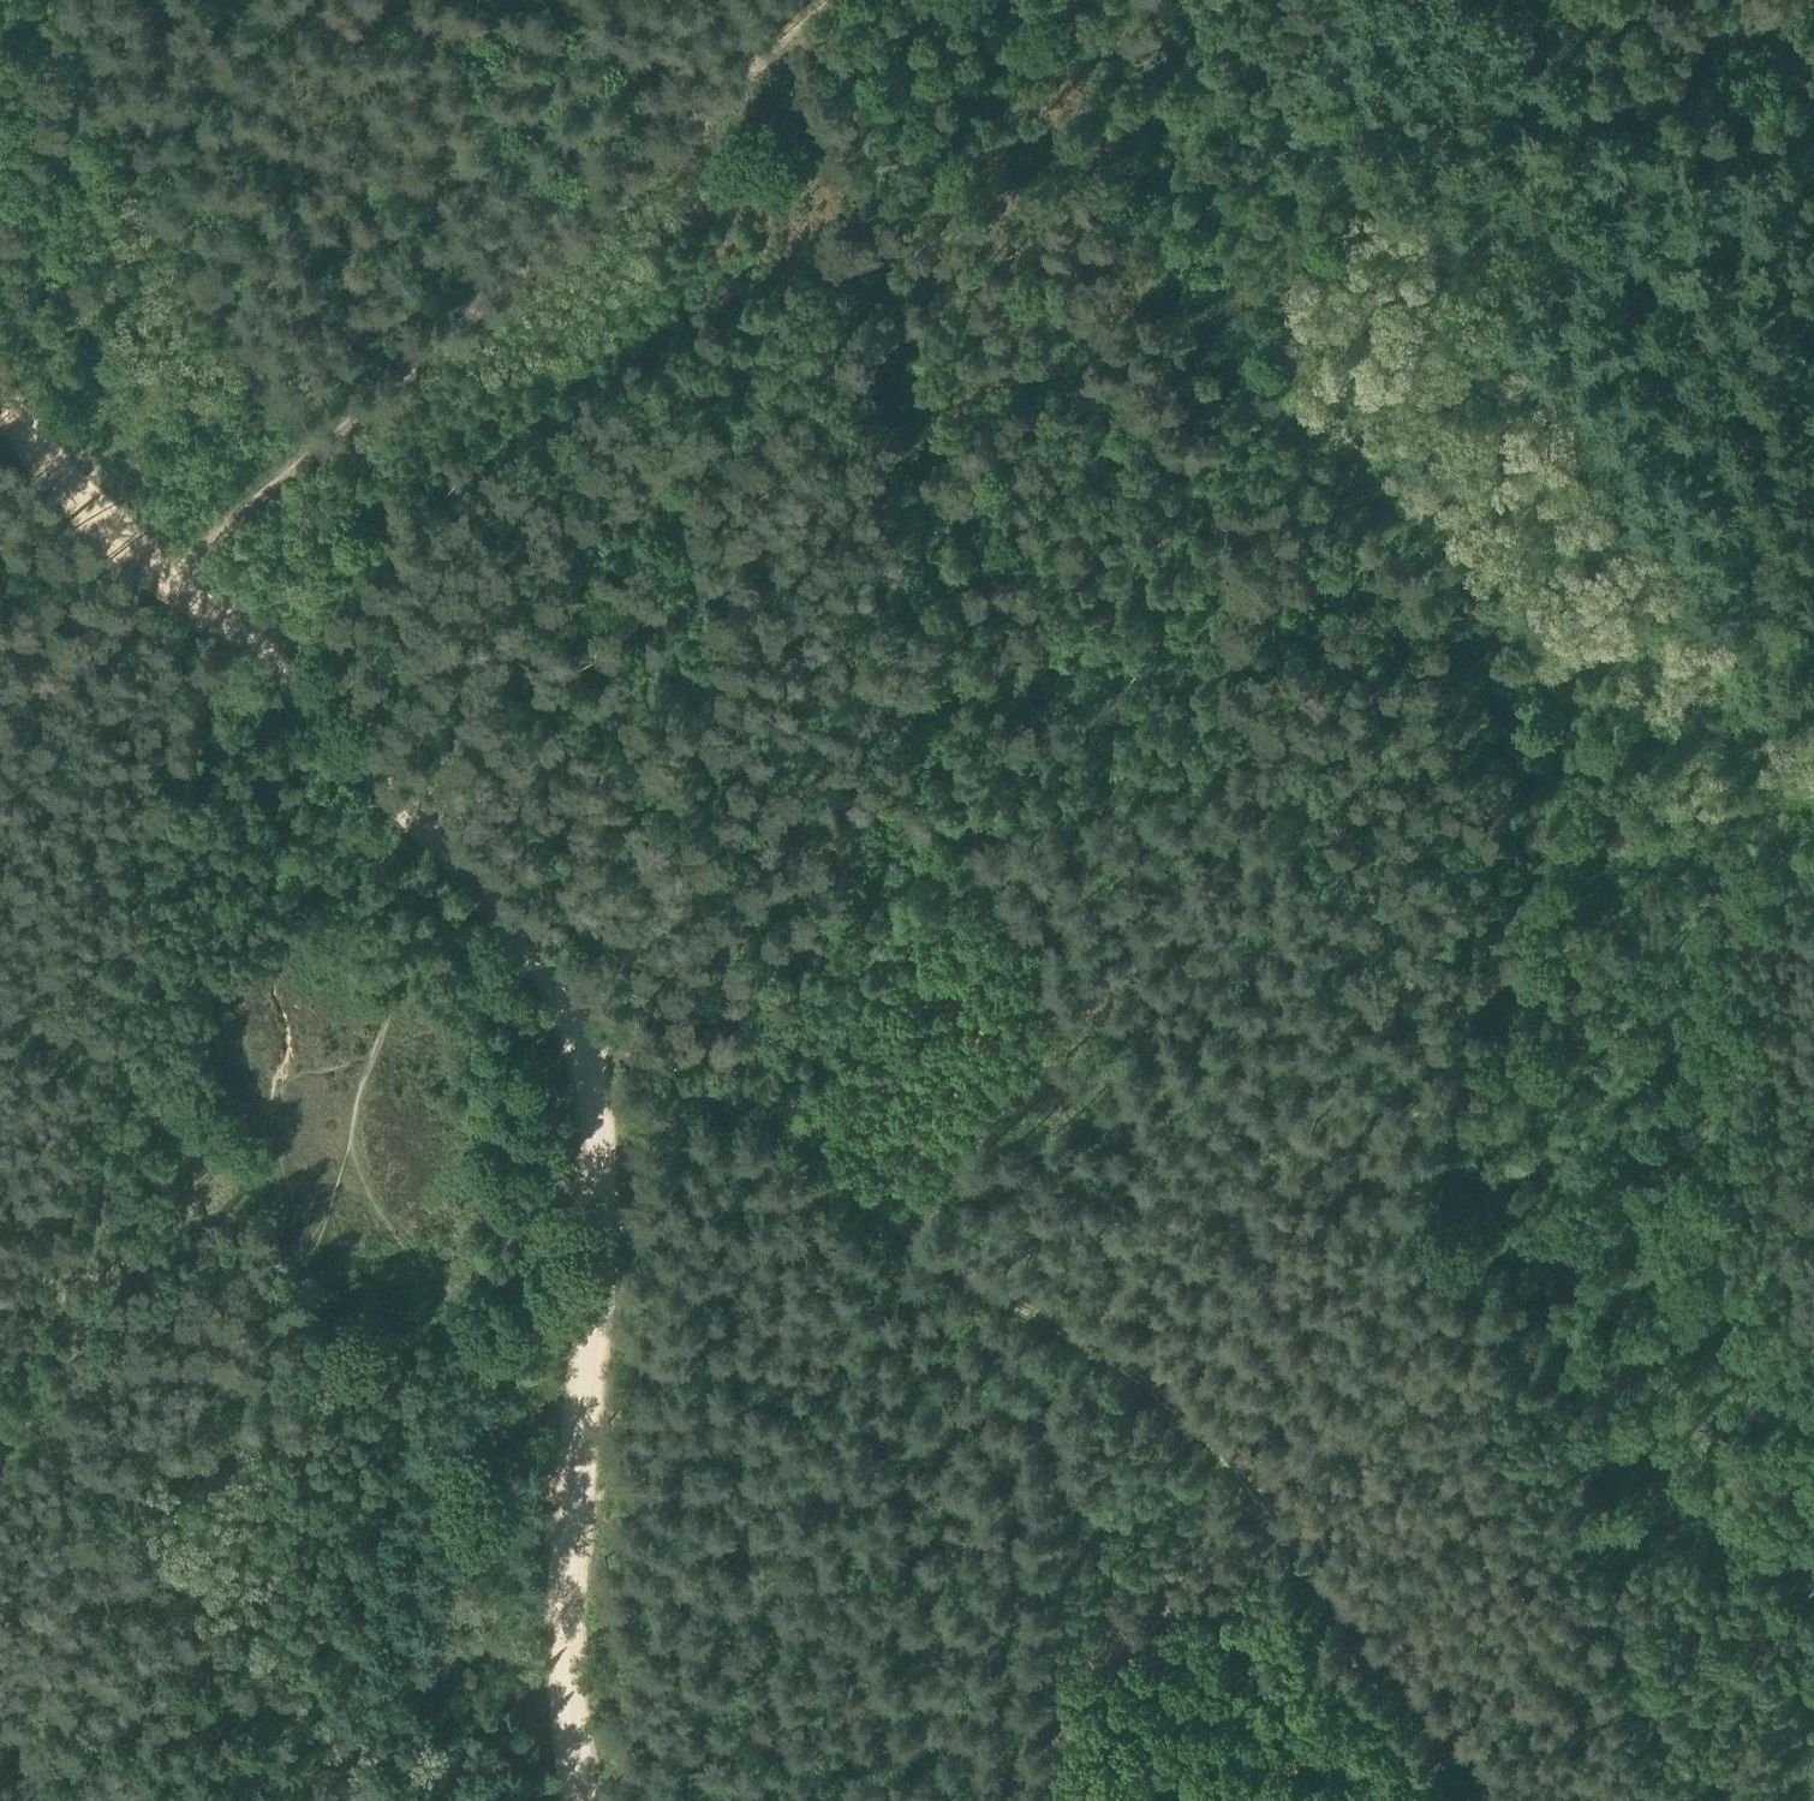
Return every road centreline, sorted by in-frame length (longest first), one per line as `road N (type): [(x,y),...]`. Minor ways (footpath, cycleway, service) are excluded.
road 1 (track): [(575,1800),(555,1686),(564,1392),(591,1155),(574,963),(205,579)]
road 2 (track): [(574,963),(625,1006),(1138,1317),(1231,1412),(1508,1800)]
road 3 (track): [(796,0),(166,550)]
road 4 (track): [(0,381),(88,507),(166,550)]

